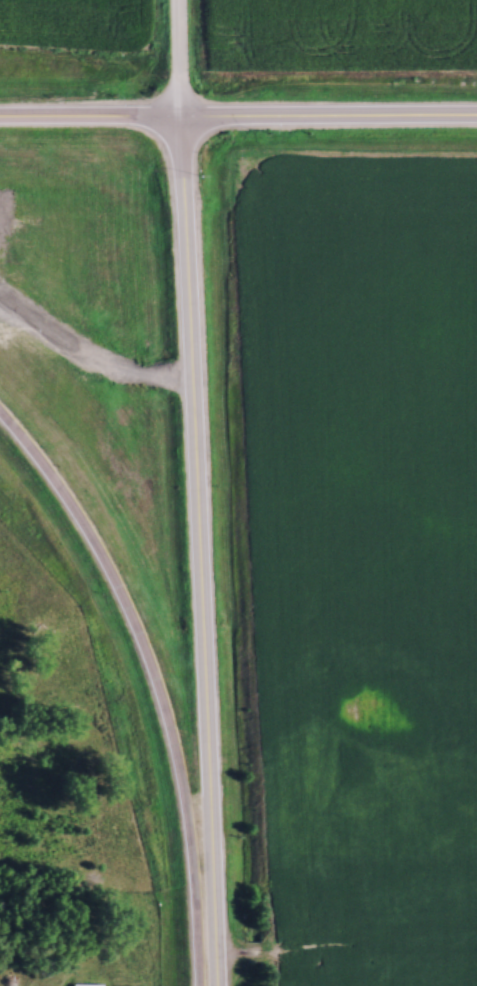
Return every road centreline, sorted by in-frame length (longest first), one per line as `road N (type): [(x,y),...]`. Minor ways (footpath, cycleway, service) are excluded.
road 1 (secondary): [(214,985),(181,118)]
road 2 (secondary): [(0,415),(73,511),(160,694),(186,816),(202,985)]
road 3 (secondary): [(0,118),(476,119)]

